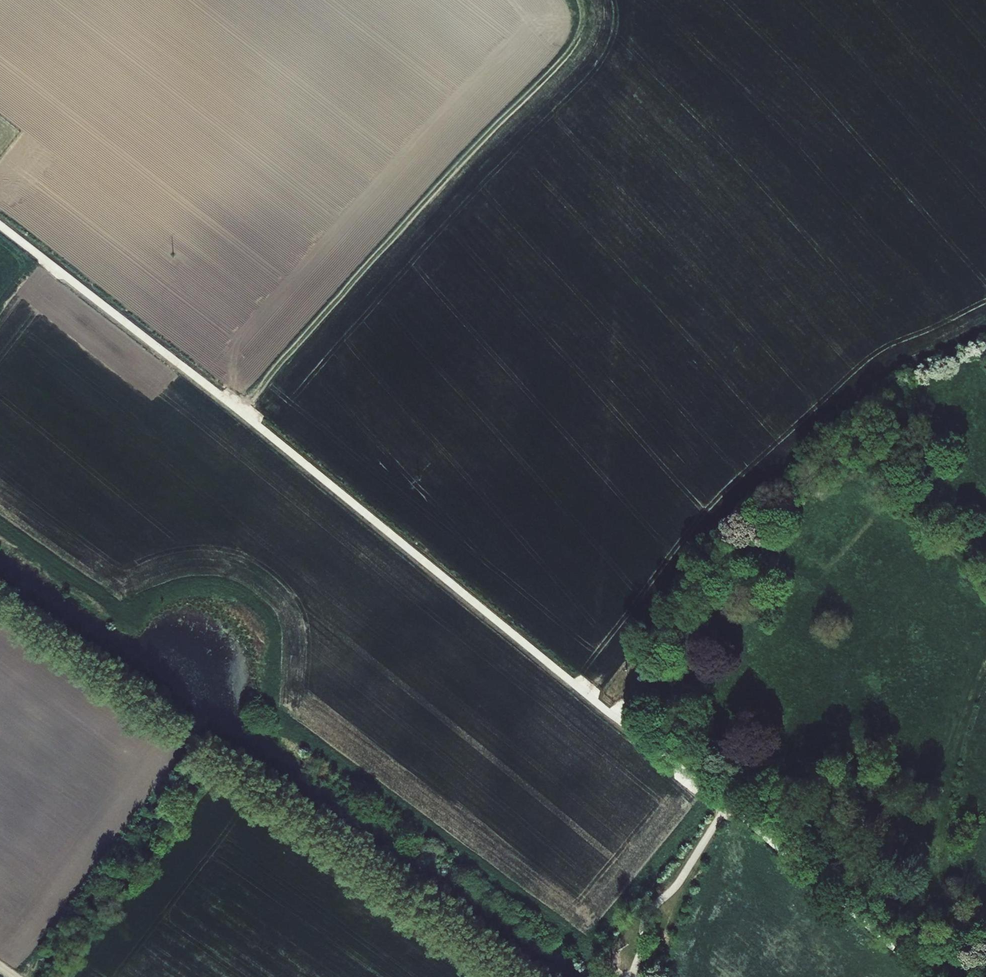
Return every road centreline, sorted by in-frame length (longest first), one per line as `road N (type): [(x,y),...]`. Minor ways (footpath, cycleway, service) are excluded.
road 1 (track): [(929,976),(728,805),(0,226)]
road 2 (track): [(239,411),(409,214),(578,38),(579,0)]

